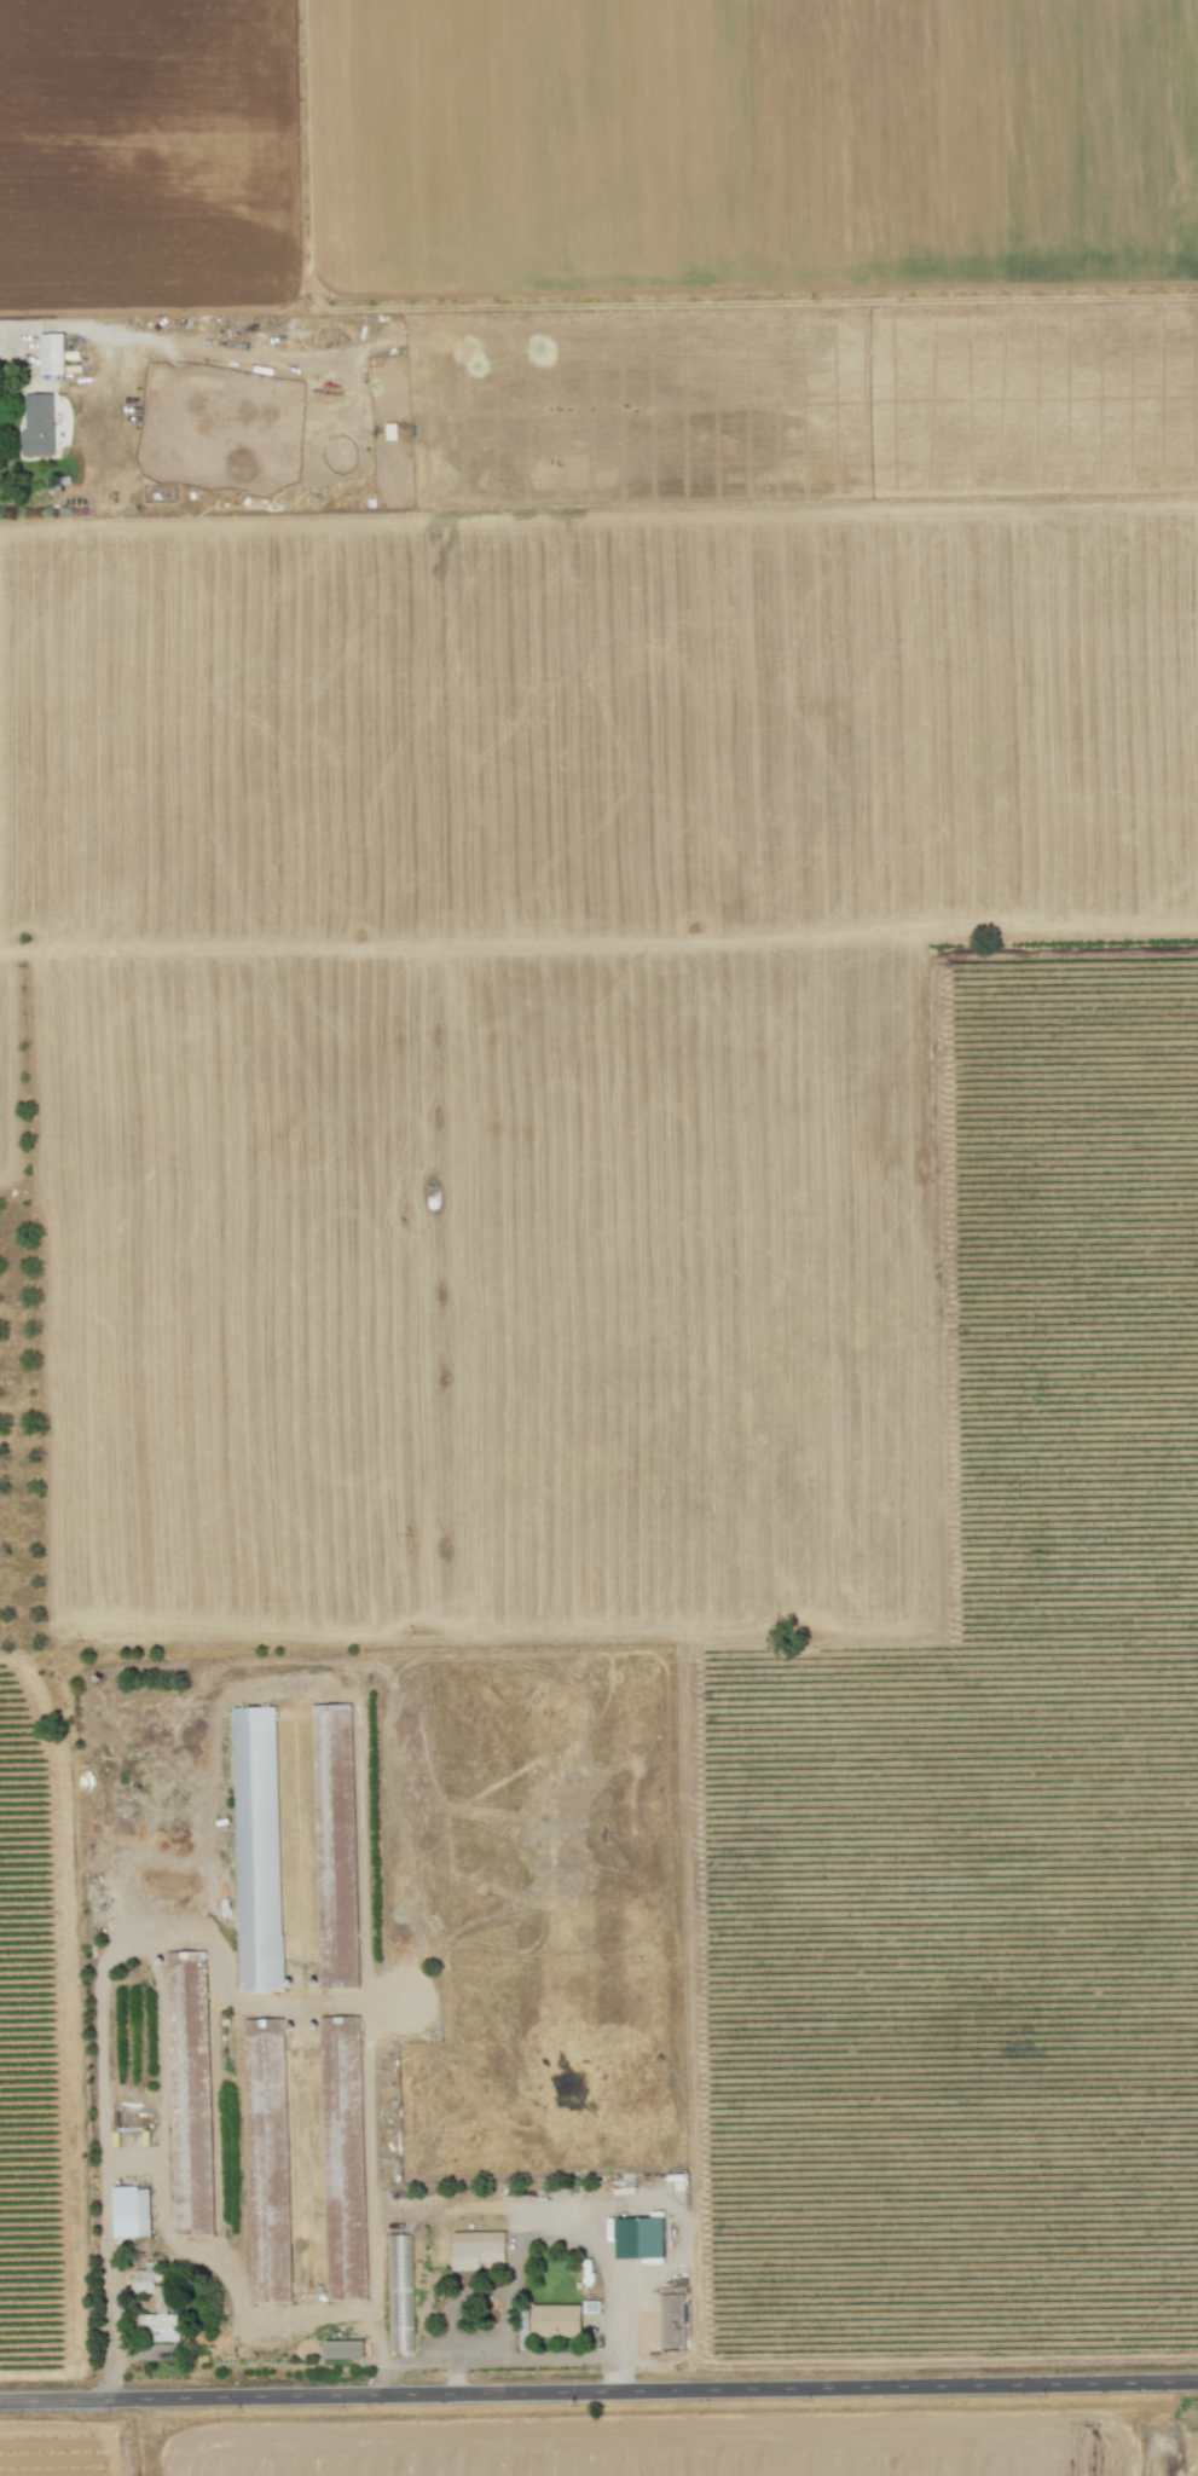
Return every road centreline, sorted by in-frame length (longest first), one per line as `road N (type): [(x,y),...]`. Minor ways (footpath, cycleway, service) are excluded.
road 1 (tertiary): [(0,2408),(1197,2385)]

